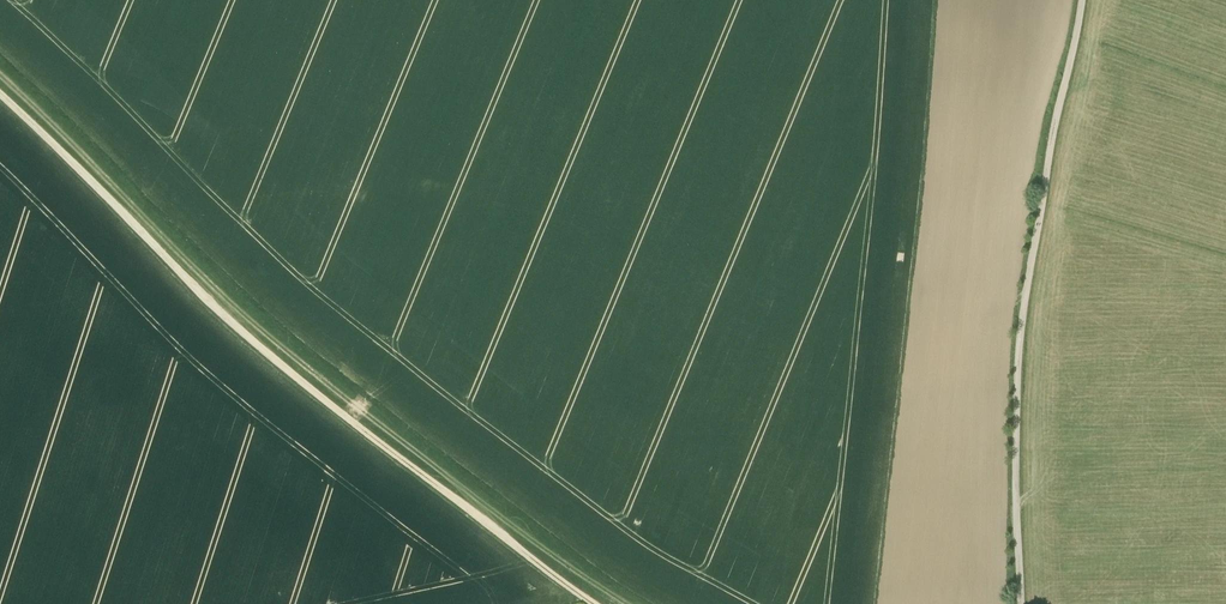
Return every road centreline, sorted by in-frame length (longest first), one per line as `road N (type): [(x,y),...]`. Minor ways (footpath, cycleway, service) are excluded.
road 1 (track): [(594,603),(265,352),(0,94)]
road 2 (track): [(1083,0),(1021,339),(1022,603)]

